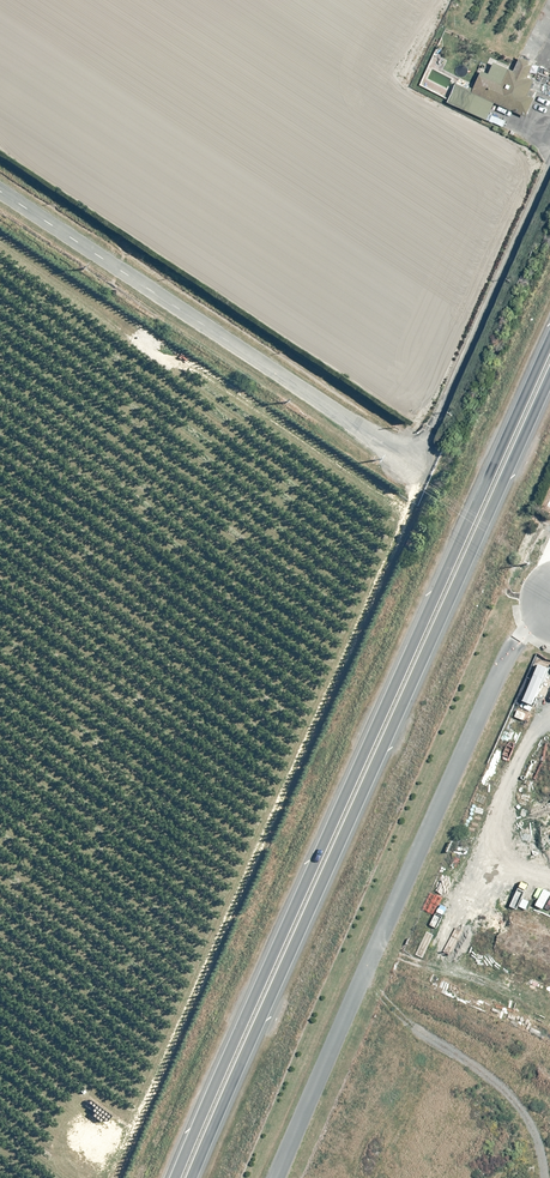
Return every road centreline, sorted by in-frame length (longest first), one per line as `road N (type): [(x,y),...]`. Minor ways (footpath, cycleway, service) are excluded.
road 1 (trunk): [(179,1177),(549,334)]
road 2 (trunk): [(549,384),(197,1177)]
road 3 (unclassified): [(0,192),(385,446)]

